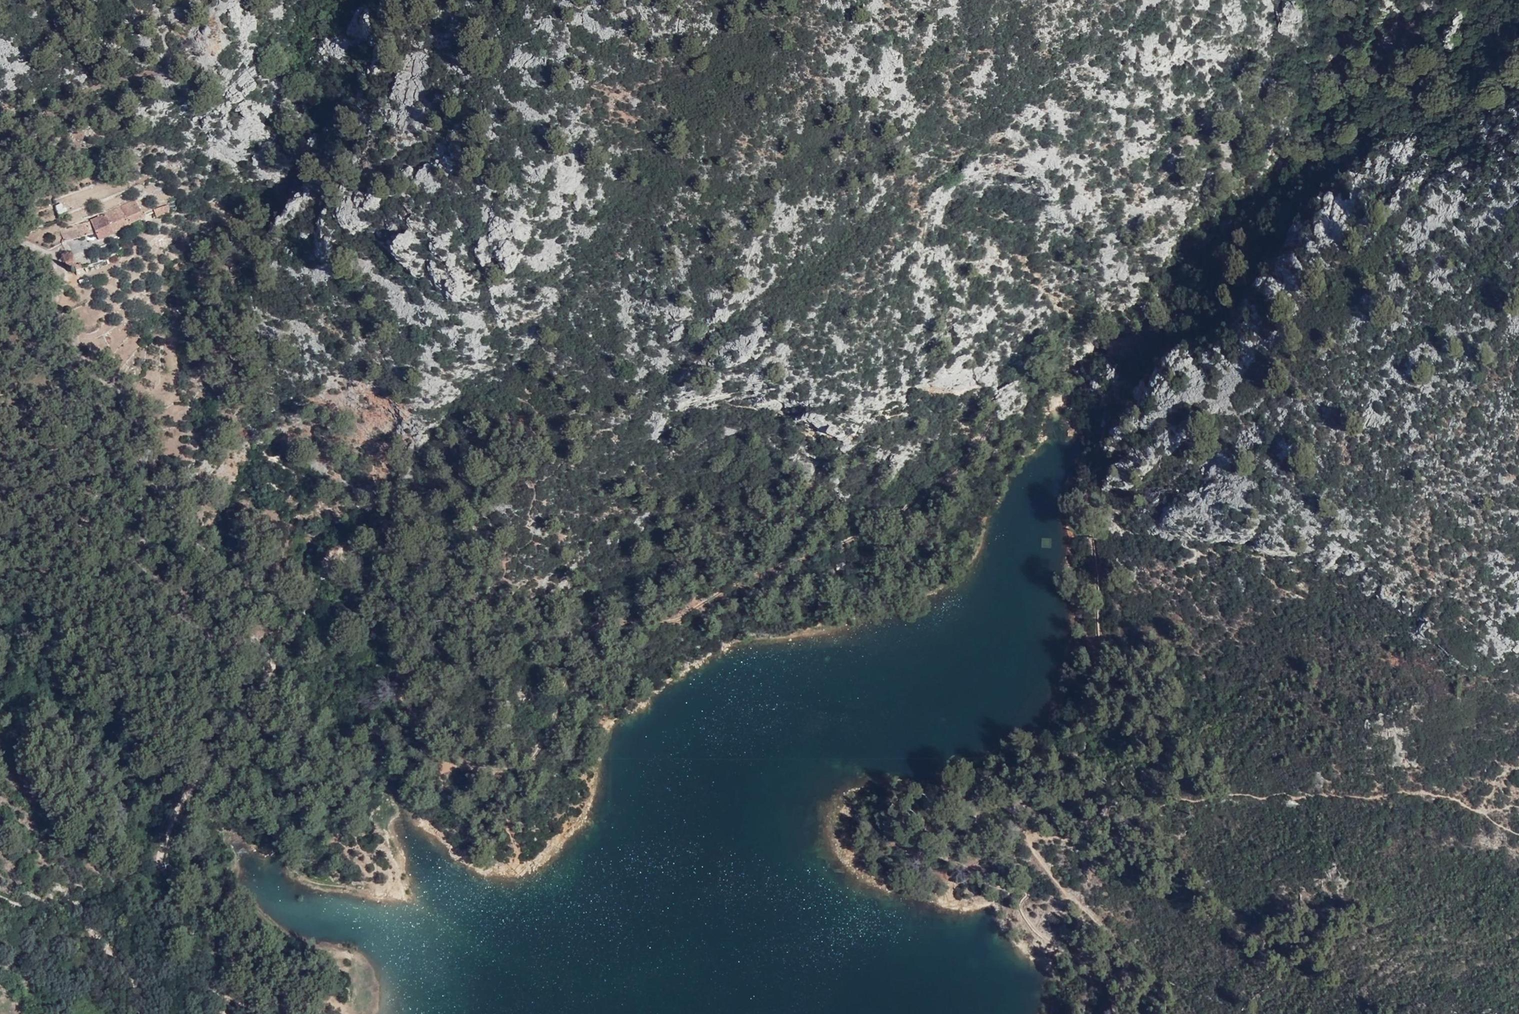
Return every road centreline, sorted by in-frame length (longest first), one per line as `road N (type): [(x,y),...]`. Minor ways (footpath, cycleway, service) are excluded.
road 1 (track): [(327,559),(315,595),(186,794),(161,856),(230,1013)]

